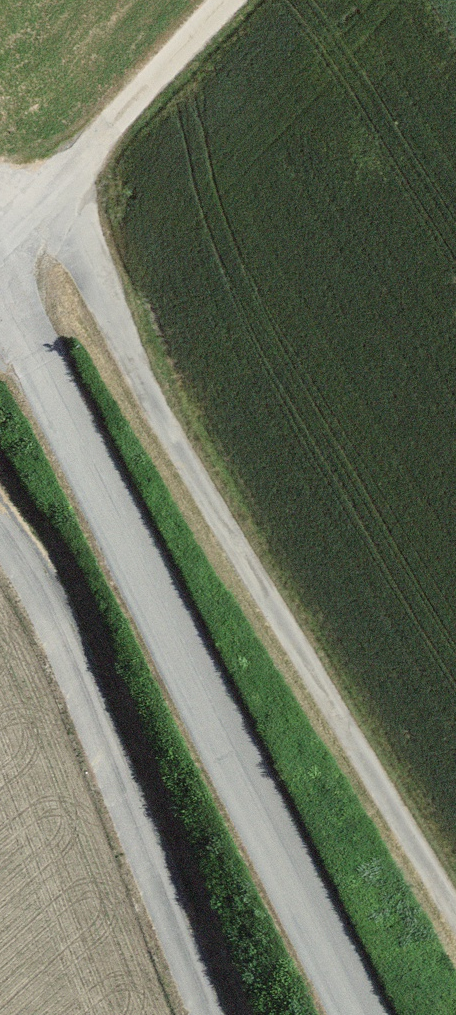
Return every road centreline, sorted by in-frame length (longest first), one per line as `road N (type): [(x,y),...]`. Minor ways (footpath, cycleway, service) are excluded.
road 1 (track): [(455,912),(176,443),(53,189)]
road 2 (track): [(358,1014),(0,286)]
road 3 (track): [(0,532),(59,640),(208,1014)]
road 4 (track): [(0,241),(230,0)]

